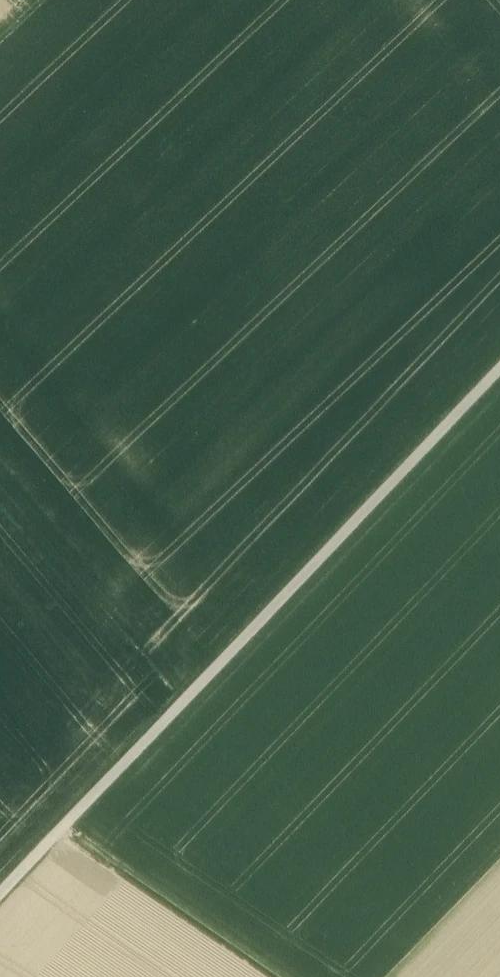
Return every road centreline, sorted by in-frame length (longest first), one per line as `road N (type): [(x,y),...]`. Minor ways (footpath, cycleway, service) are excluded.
road 1 (track): [(499,383),(429,471),(0,923)]
road 2 (track): [(73,846),(274,976)]

